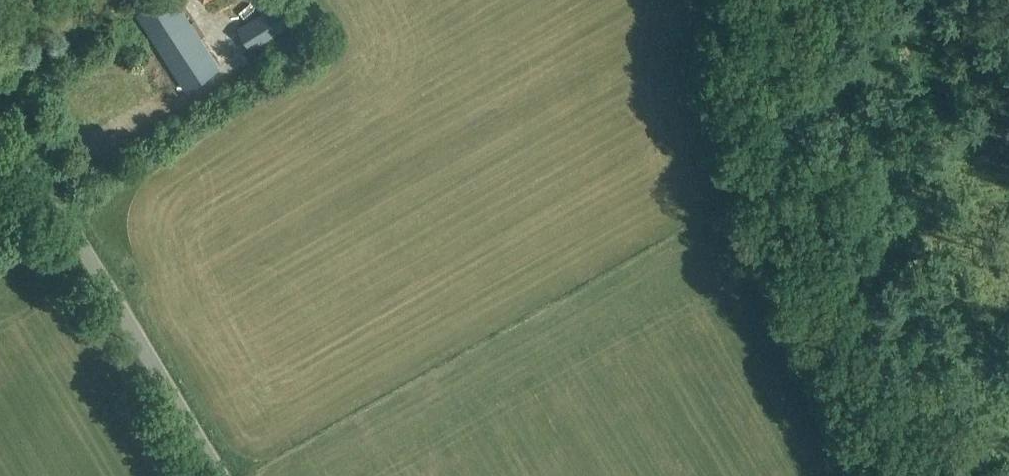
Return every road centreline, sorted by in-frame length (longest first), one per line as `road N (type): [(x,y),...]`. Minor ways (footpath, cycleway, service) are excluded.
road 1 (track): [(877,0),(827,120),(830,182),(911,361),(989,475)]
road 2 (unclassified): [(219,475),(0,114)]

